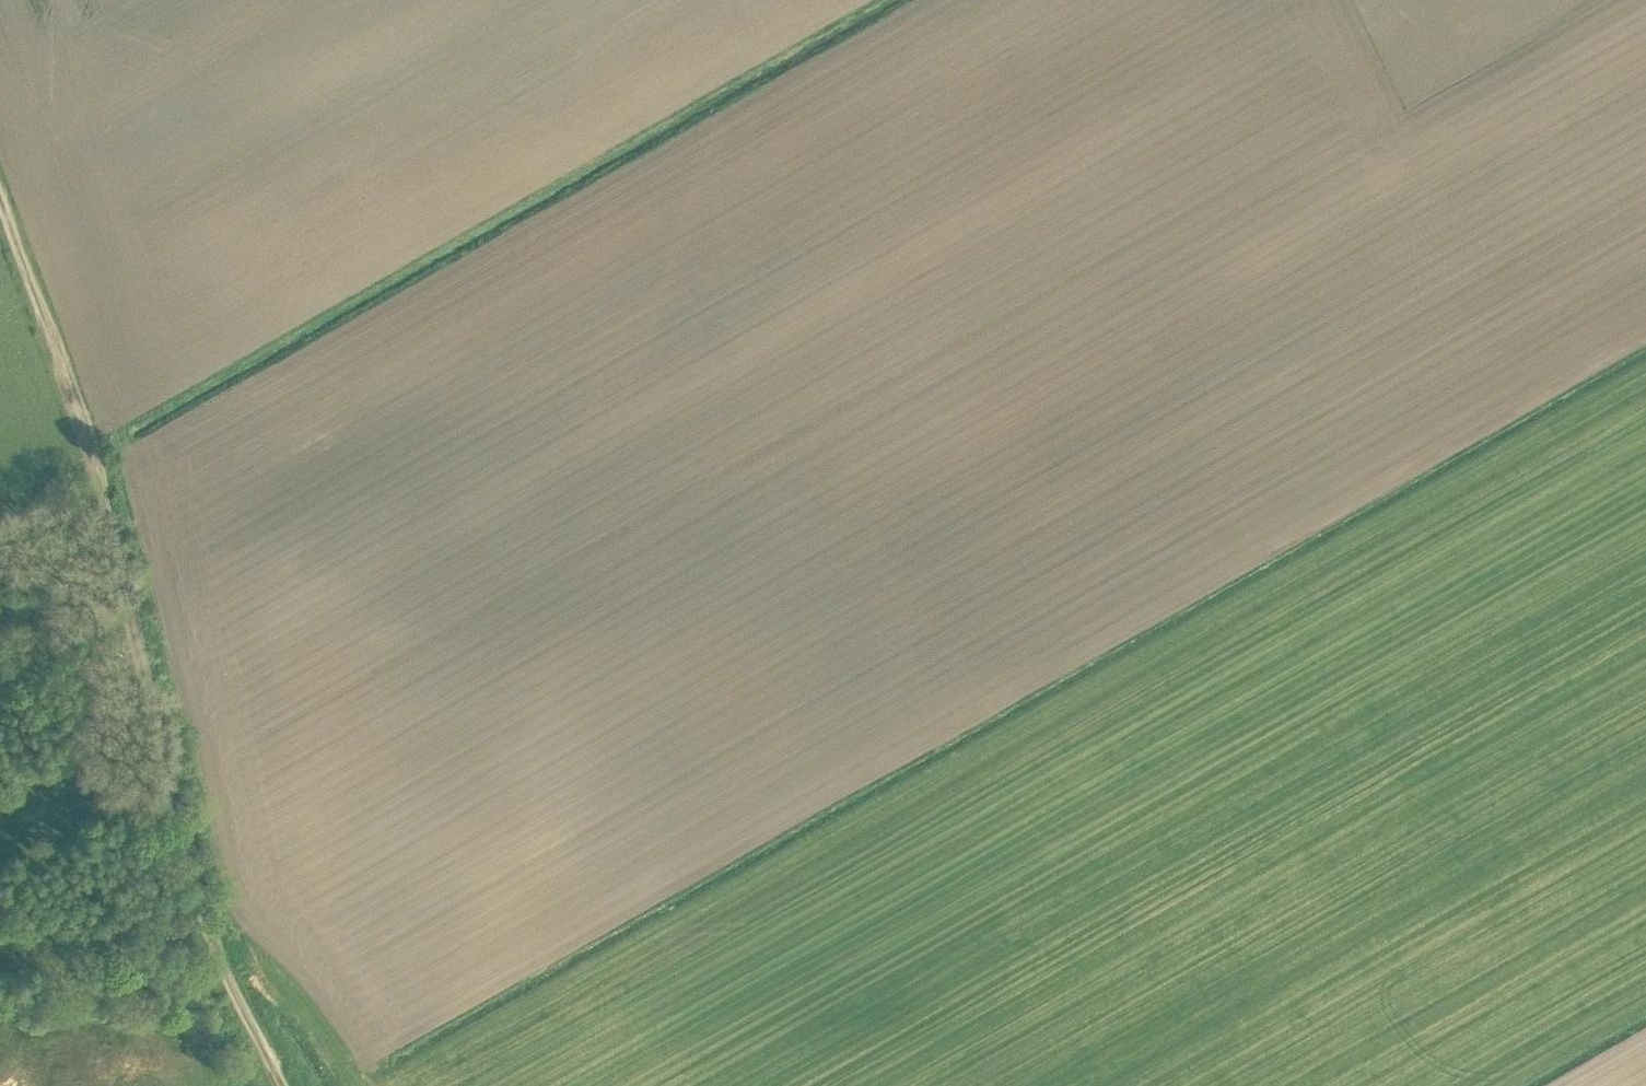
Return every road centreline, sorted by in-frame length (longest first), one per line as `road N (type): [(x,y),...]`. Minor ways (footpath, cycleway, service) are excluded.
road 1 (track): [(217,966),(94,464),(0,200)]
road 2 (track): [(283,1085),(217,966)]

